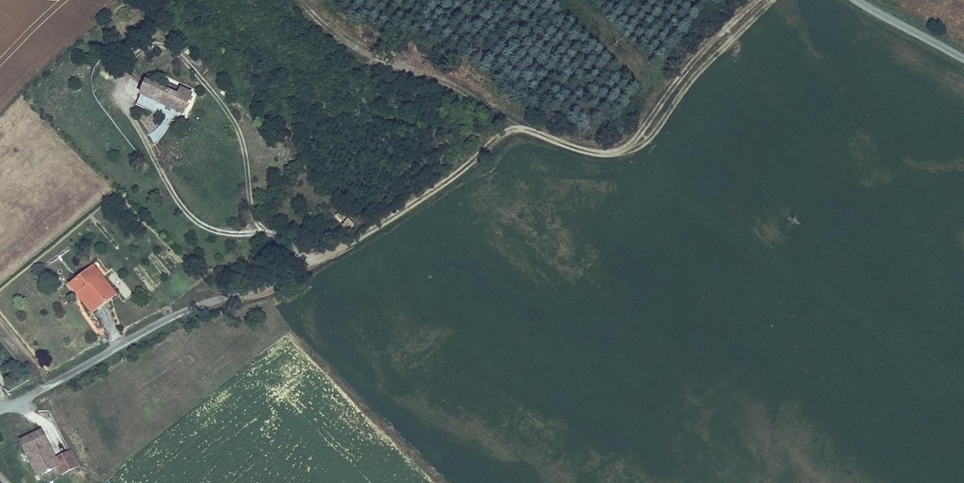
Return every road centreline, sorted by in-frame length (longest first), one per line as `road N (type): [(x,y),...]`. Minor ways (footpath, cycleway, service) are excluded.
road 1 (track): [(756,0),(693,58),(625,144),(594,148),(519,130),(305,266)]
road 2 (track): [(307,0),(338,35),(496,104),(524,128)]

